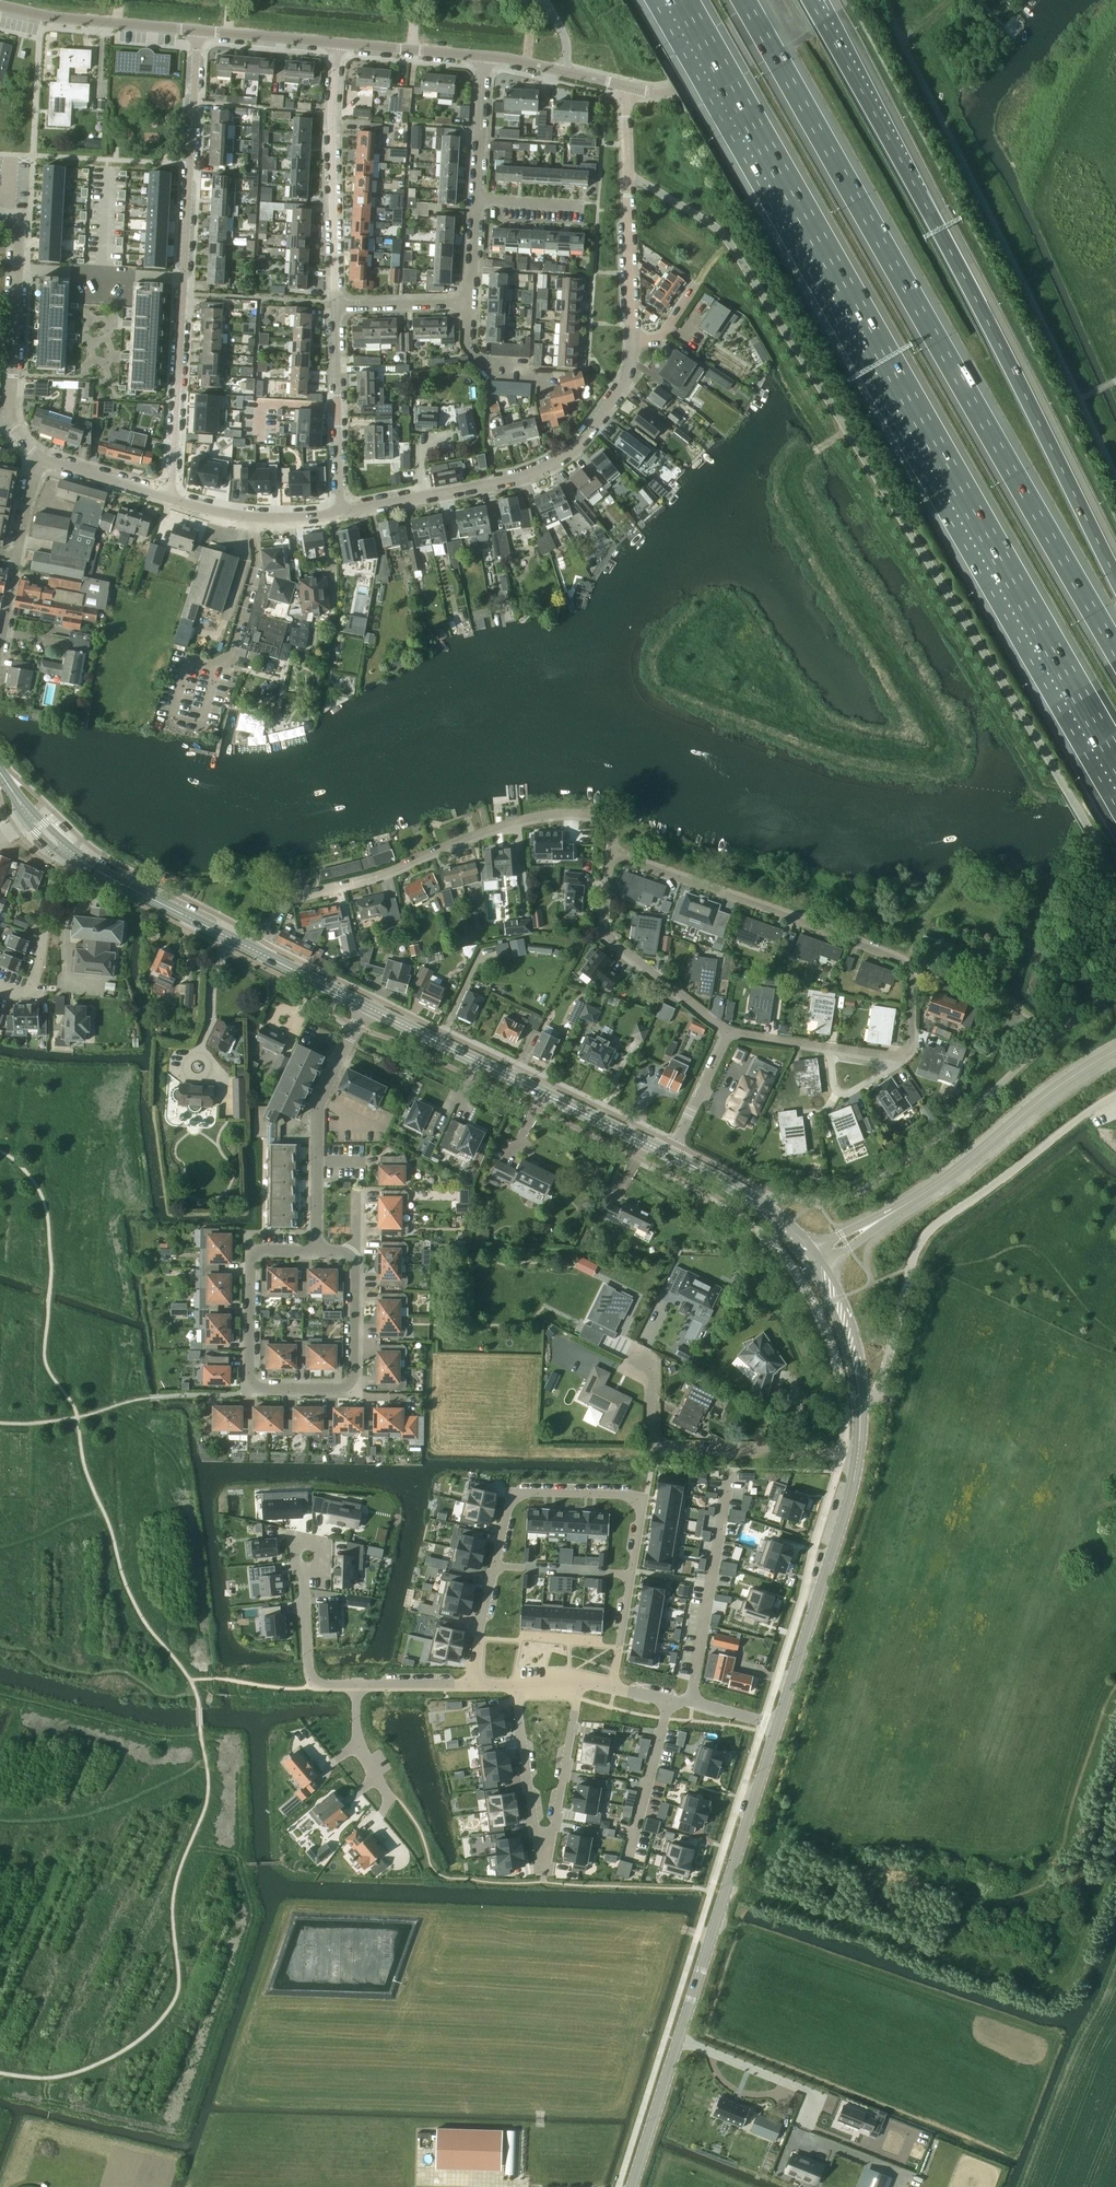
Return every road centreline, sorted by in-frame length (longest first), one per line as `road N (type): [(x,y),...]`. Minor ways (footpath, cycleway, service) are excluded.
road 1 (motorway): [(676,0),(1115,765)]
road 2 (motorway): [(1115,638),(745,0)]
road 3 (motorway): [(1115,573),(816,0)]
road 4 (unclassified): [(1115,480),(886,0)]
road 5 (residential): [(472,1685),(511,1492),(625,1495),(644,1498),(610,1689)]
road 6 (tertiary): [(633,2186),(777,1727)]
road 7 (residential): [(316,1251),(344,1251),(354,1261),(353,1380),(343,1389),(263,1387),(249,1374),(251,1259),(261,1250),(303,1251)]
road 8 (residential): [(258,952),(287,898),(403,868),(527,819),(599,819),(611,855)]
road 9 (unclassified): [(861,1404),(880,1388),(920,1240),(1115,1095)]
road 10 (residential): [(611,855),(905,963),(912,976),(910,1043),(892,1057)]
road 11 (unclassified): [(632,341),(621,390),(554,463),(340,513)]
road 12 (tertiary): [(812,1260),(933,1186),(1115,1050)]
road 13 (tertiary): [(672,1156),(368,1007)]
road 14 (residential): [(858,1458),(649,1450),(651,1376),(639,1362)]
road 15 (tertiary): [(777,1727),(858,1458)]
road 16 (residential): [(337,43),(330,115),(335,306)]
road 17 (unclassified): [(625,85),(632,341)]
road 18 (residential): [(316,1251),(319,1110),(368,1007)]
road 19 (residential): [(197,30),(184,278)]
road 20 (residential): [(689,1705),(730,1470)]
road 21 (residential): [(729,1033),(605,935),(611,855)]
road 22 (residential): [(184,278),(172,498)]
road 23 (tertiary): [(258,952),(68,852)]
road 24 (residential): [(335,306),(340,513)]
road 25 (unclassified): [(805,0),(679,86),(625,85)]
road 26 (unclassified): [(197,30),(0,6)]
road 27 (residential): [(37,461),(0,648)]
road 28 (tertiary): [(812,1260),(753,1199),(672,1156)]
road 29 (residential): [(0,987),(32,988),(53,869),(68,852)]
road 30 (unclassified): [(340,513),(253,518),(172,498)]
road 31 (residential): [(544,1849),(580,1685)]
road 32 (residential): [(17,268),(184,278)]
road 33 (residential): [(515,1685),(544,1849)]
road 34 (residential): [(627,1860),(666,1700)]
road 35 (residential): [(9,424),(17,268)]
road 36 (tertiary): [(861,1404),(847,1331),(812,1260)]
road 37 (residential): [(304,1573),(308,1674),(354,1685)]
road 38 (unclassified): [(484,56),(337,43)]
road 39 (unclassified): [(625,85),(484,56)]
road 40 (residential): [(476,199),(484,56)]
road 41 (unclassified): [(337,43),(197,30)]
road 42 (unclassified): [(172,498),(37,461)]
road 43 (residential): [(672,1156),(729,1033)]
road 44 (residential): [(335,306),(468,303)]
road 45 (residential): [(354,1685),(355,1741),(390,1799)]
road 46 (tertiary): [(368,1007),(258,952)]

